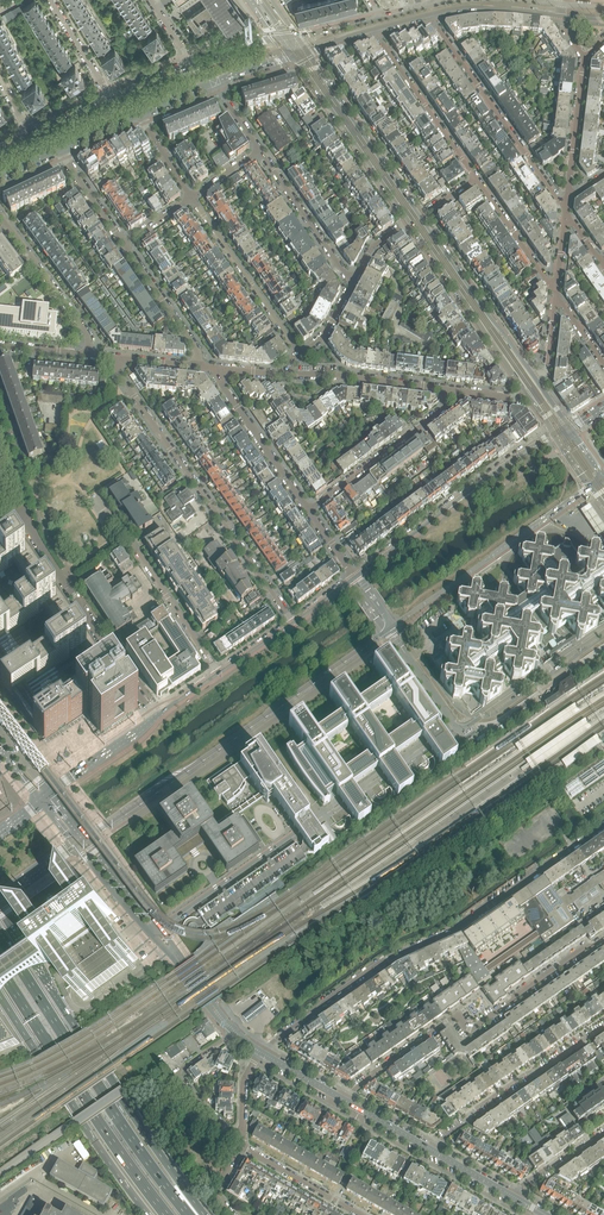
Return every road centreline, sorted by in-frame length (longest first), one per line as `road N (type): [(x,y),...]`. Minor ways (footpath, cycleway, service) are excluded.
road 1 (residential): [(263,1054),(384,960),(463,926),(603,826)]
road 2 (secondary): [(86,838),(389,630)]
road 3 (motorway): [(204,1214),(0,910)]
road 4 (residential): [(295,622),(119,373),(120,359)]
road 5 (residential): [(603,939),(477,1026),(454,1016),(345,1100)]
road 6 (motorway): [(0,995),(151,1214)]
road 7 (residential): [(21,506),(155,718)]
road 8 (secondary): [(389,630),(591,489)]
road 9 (tertiary): [(76,845),(232,1033)]
road 10 (secondary): [(554,436),(356,579)]
road 11 (tertiary): [(236,1029),(86,838)]
road 12 (residential): [(566,211),(432,15)]
road 13 (primary): [(123,1127),(0,938)]
road 14 (residential): [(603,1026),(470,1112),(429,1148)]
road 15 (secondary): [(415,219),(301,56)]
road 16 (primary): [(0,970),(108,1136)]
road 17 (residential): [(299,353),(191,197)]
road 18 (residential): [(309,510),(446,408),(450,390)]
road 19 (residential): [(220,674),(120,525)]
road 20 (residential): [(377,30),(475,178)]
road 21 (residential): [(456,725),(470,725),(603,630)]
road 22 (residential): [(309,510),(219,369)]
road 23 (residential): [(0,218),(86,332),(88,355)]
road 24 (residential): [(450,390),(288,375)]
road 25 (residential): [(355,280),(260,150)]
road 26 (unclassified): [(0,1174),(122,1089)]
road 27 (residential): [(198,367),(198,349),(125,244)]
road 28 (residential): [(226,1132),(176,1075),(232,1033)]
road 29 (residential): [(585,57),(567,199)]
road 30 (residential): [(475,178),(556,295)]
road 31 (residential): [(360,1214),(240,1146)]
road 32 (secondary): [(491,329),(415,219)]
road 33 (secondary): [(155,718),(50,793)]
road 34 (residential): [(432,15),(475,8),(560,16)]
road 35 (unclassified): [(226,1132),(200,1123),(157,1082),(122,1089)]

